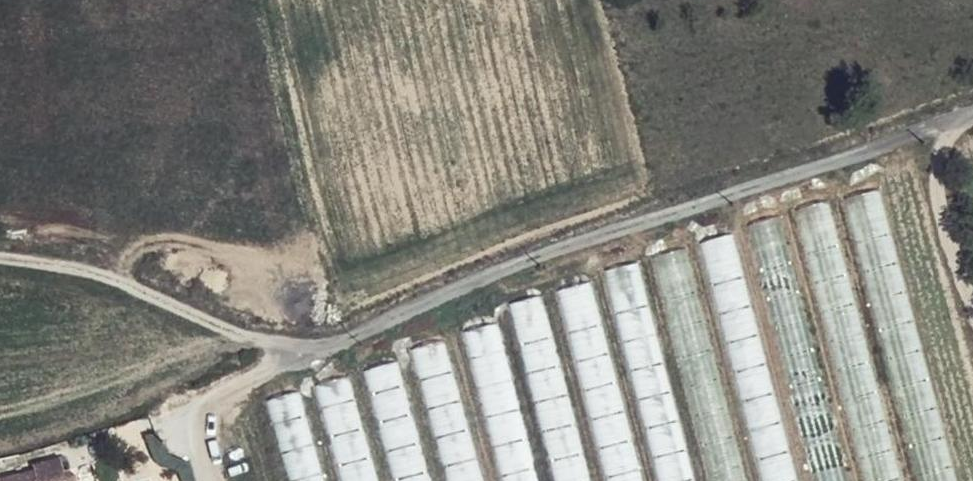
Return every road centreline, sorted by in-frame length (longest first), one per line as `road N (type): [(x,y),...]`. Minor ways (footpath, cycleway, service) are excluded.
road 1 (unclassified): [(196,400),(319,346),(972,117)]
road 2 (track): [(0,258),(111,277),(294,357)]

